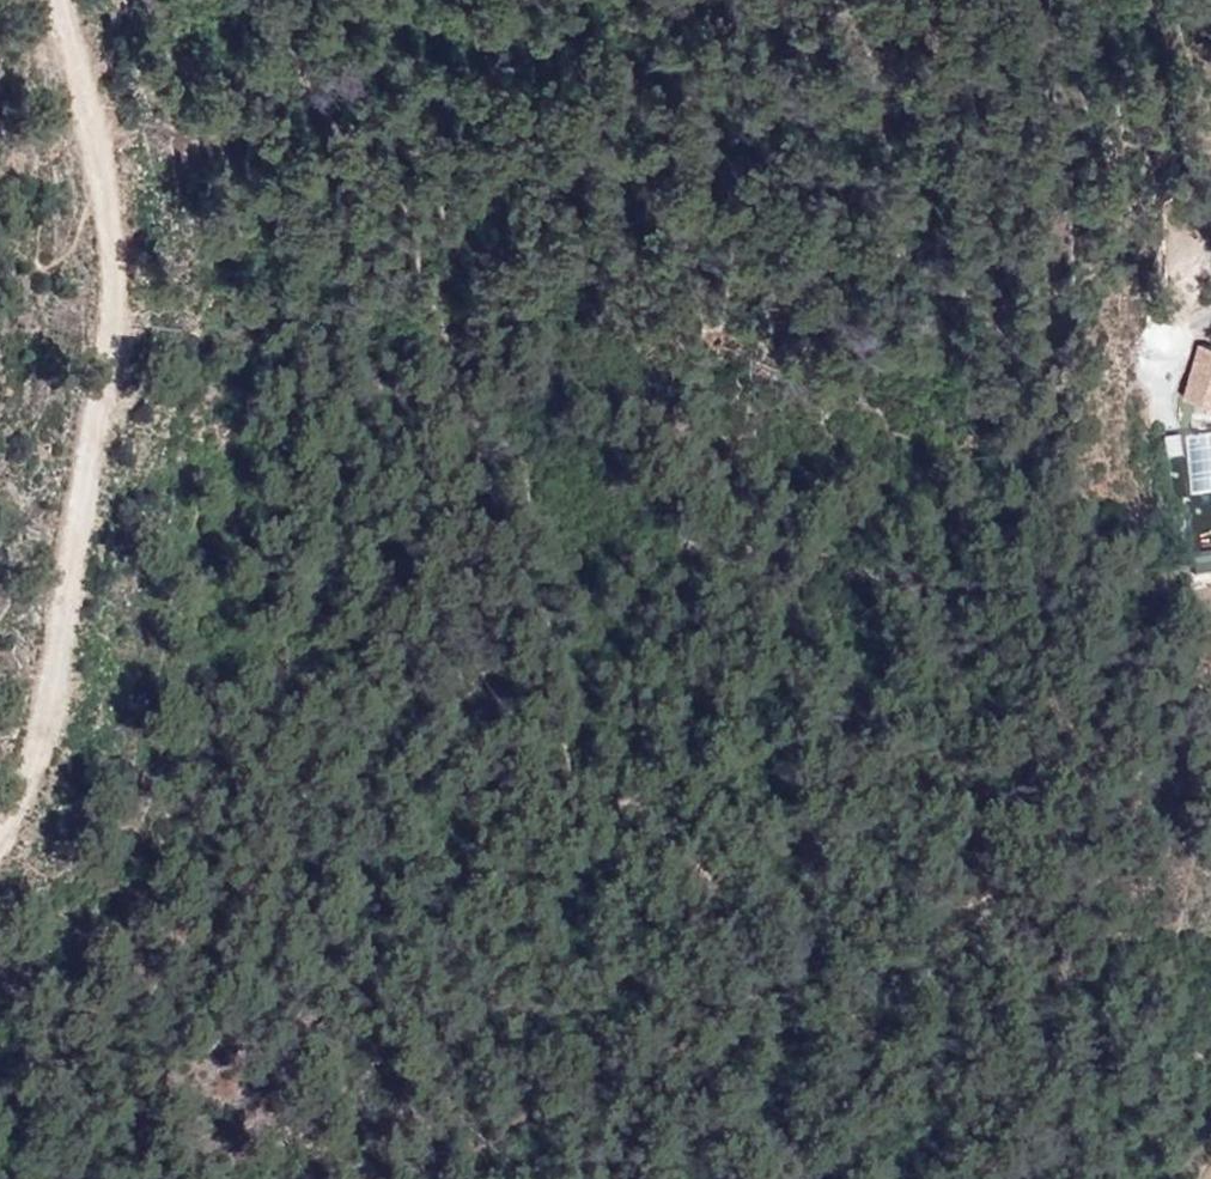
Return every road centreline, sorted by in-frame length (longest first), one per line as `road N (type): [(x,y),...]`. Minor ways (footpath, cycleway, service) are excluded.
road 1 (track): [(0,869),(37,829),(89,610),(131,230),(74,0)]

